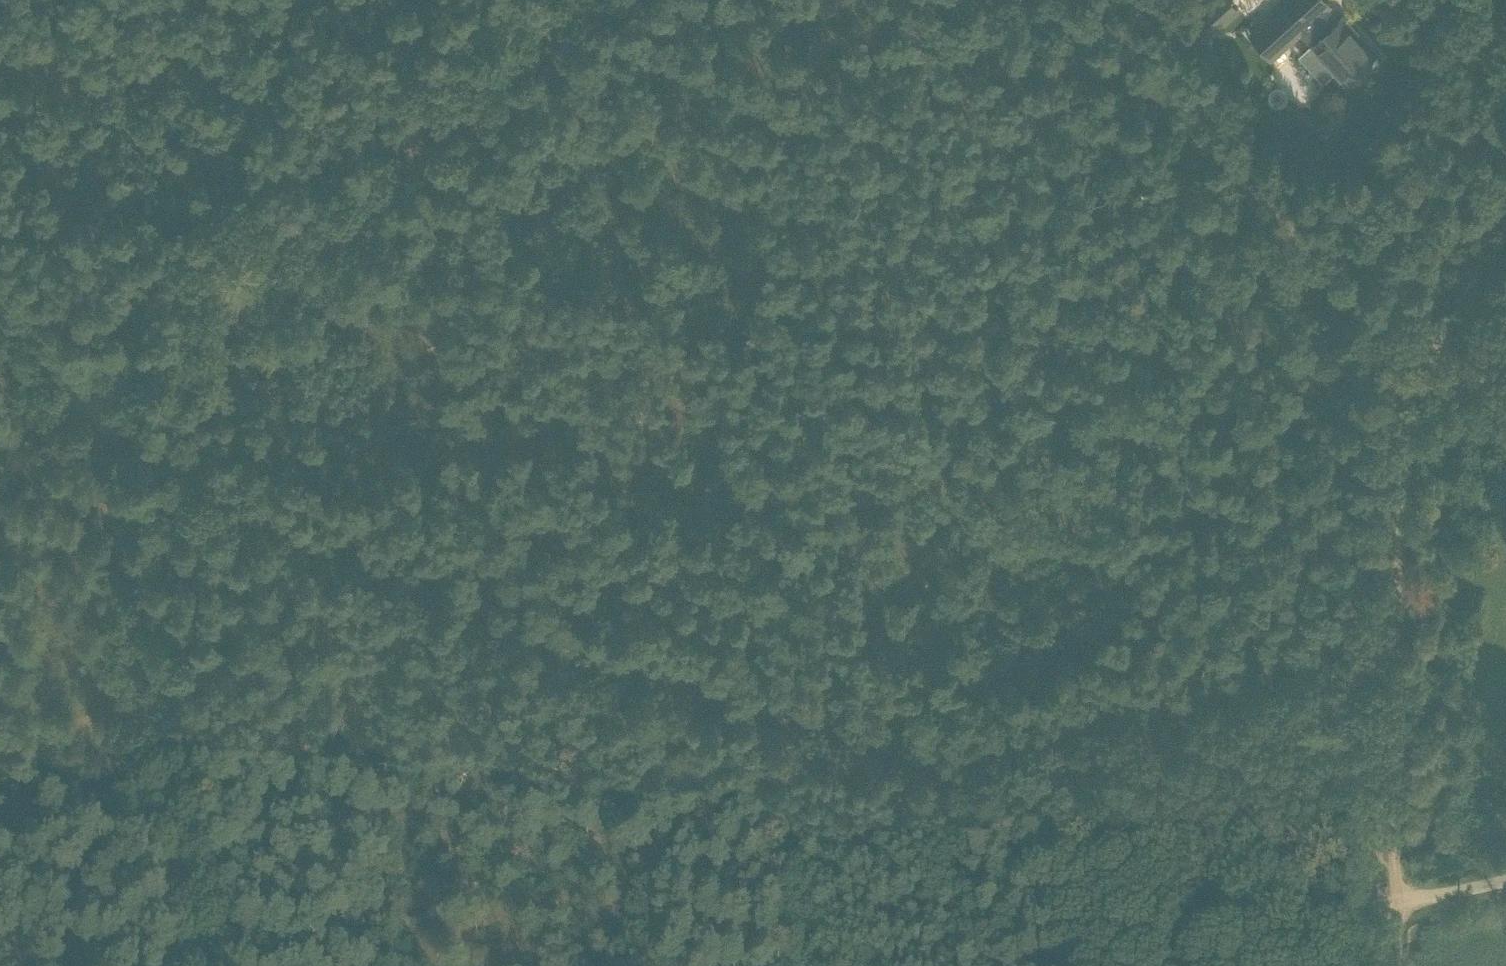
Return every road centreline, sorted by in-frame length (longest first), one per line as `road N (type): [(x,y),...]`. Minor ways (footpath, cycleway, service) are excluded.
road 1 (track): [(1396,903),(1395,631),(1407,468),(1436,348),(1505,226)]
road 2 (track): [(93,395),(326,538),(705,684)]
road 3 (track): [(577,0),(288,259),(93,395)]
road 4 (track): [(201,965),(93,395)]
road 5 (track): [(257,965),(380,923),(556,836),(636,771),(705,684)]
road 6 (track): [(1042,0),(1408,336),(1436,348)]
road 7 (track): [(705,684),(884,741),(947,746),(1080,713)]
road 8 (track): [(1080,713),(1382,636)]
road 9 (track): [(0,303),(93,395)]

